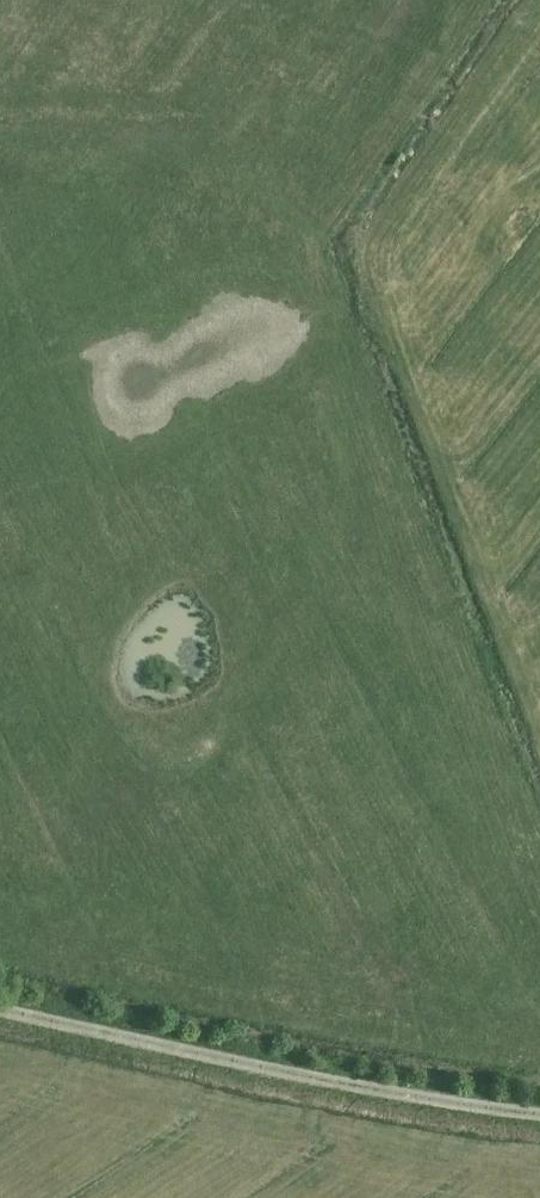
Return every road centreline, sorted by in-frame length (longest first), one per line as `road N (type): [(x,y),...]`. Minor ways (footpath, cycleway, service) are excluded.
road 1 (track): [(539,1117),(272,1077),(0,1015)]

